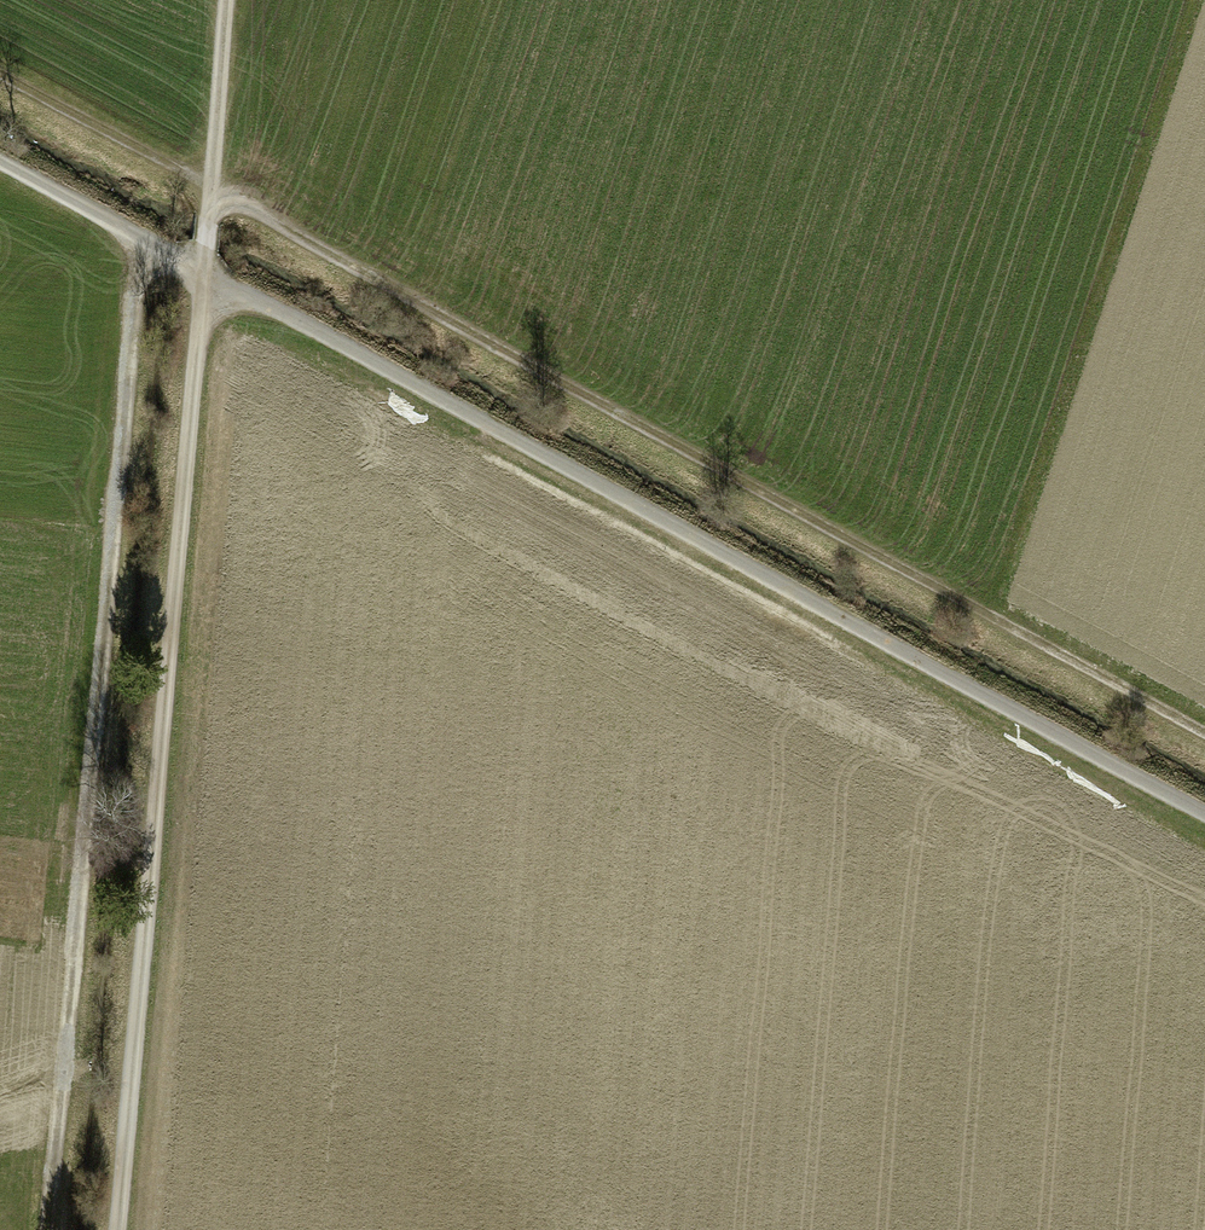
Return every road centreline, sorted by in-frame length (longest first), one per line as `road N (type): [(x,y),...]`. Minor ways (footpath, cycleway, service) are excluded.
road 1 (track): [(1204,734),(0,78)]
road 2 (track): [(1204,816),(0,169)]
road 3 (track): [(117,1229),(226,0)]
road 4 (track): [(50,1229),(141,249)]

